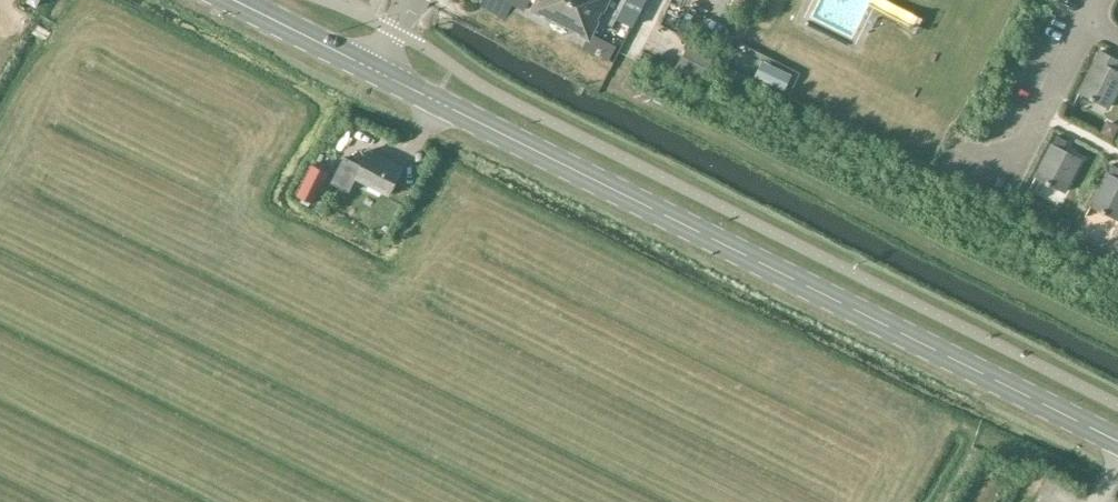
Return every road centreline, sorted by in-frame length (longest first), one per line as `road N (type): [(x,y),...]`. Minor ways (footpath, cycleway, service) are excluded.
road 1 (secondary): [(1117,441),(375,71)]
road 2 (secondary): [(375,71),(234,0)]

